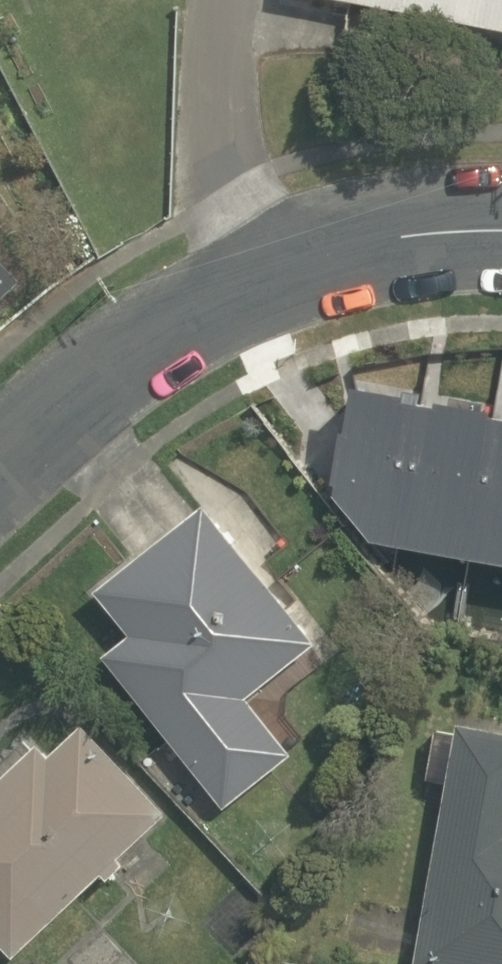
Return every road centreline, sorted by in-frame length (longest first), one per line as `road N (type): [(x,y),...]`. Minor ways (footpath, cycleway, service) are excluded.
road 1 (residential): [(0,467),(235,281)]
road 2 (residential): [(235,281),(229,0)]
road 3 (residential): [(235,281),(421,233),(501,235)]

